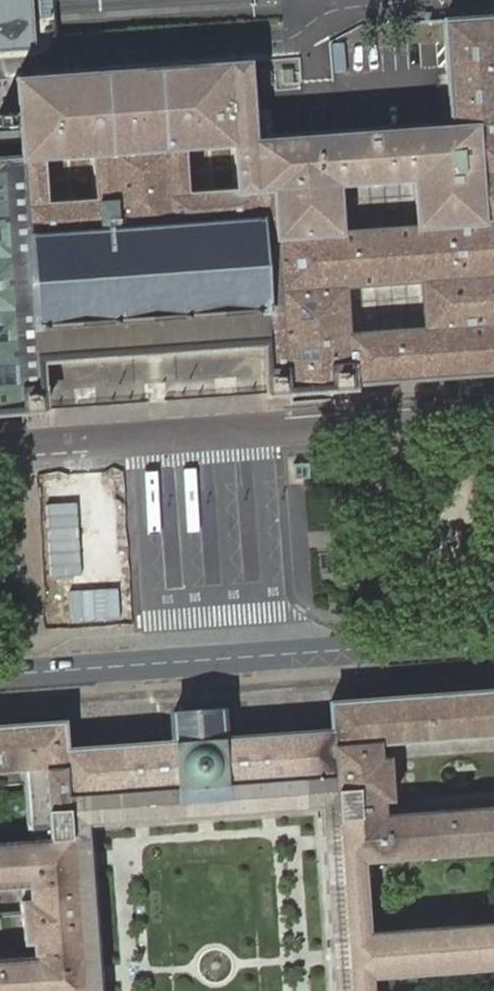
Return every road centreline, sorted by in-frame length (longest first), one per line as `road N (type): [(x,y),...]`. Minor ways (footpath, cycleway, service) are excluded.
road 1 (secondary): [(0,675),(493,640)]

